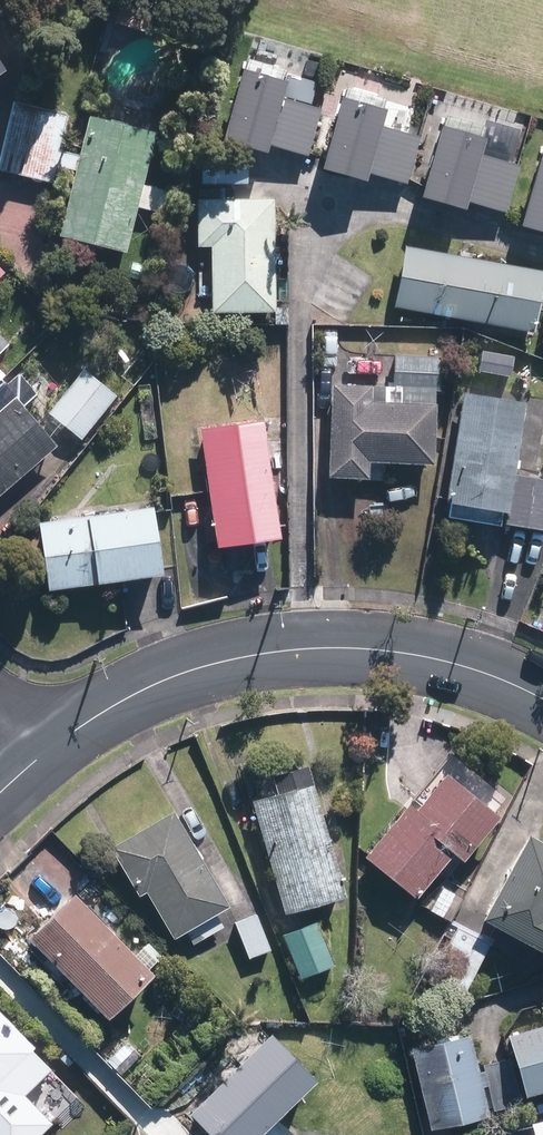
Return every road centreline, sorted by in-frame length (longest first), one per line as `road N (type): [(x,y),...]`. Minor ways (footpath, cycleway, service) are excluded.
road 1 (residential): [(44,750),(196,670),(291,651),(405,655),(473,673),(542,704)]

